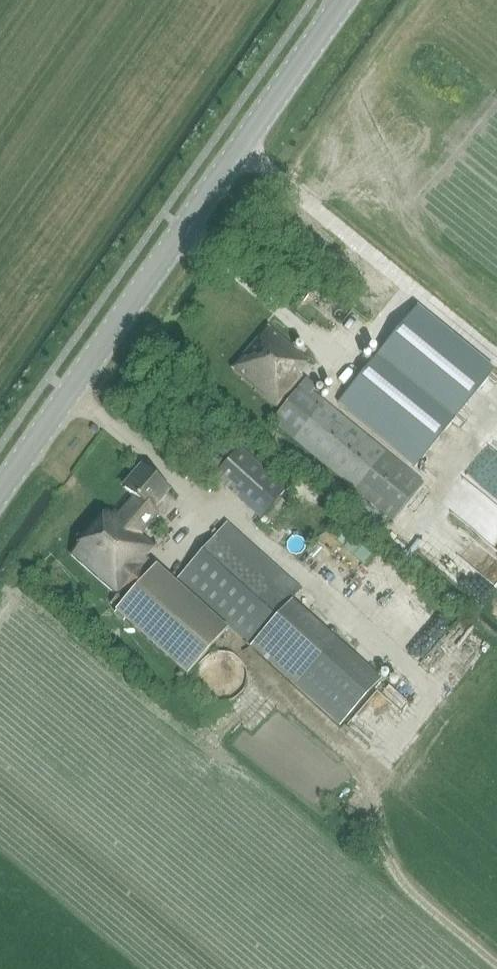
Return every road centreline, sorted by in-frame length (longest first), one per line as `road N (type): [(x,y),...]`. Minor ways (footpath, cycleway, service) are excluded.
road 1 (tertiary): [(0,499),(347,0)]

